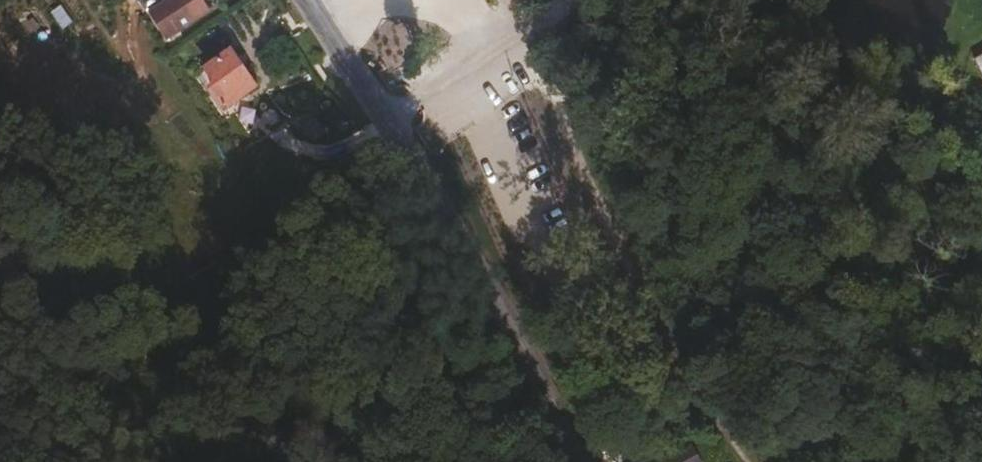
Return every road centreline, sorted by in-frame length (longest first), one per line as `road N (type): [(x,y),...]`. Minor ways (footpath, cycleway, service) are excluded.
road 1 (tertiary): [(461,256),(586,461)]
road 2 (residential): [(380,116),(573,0)]
road 3 (tertiary): [(461,256),(380,116)]
road 4 (tertiary): [(380,116),(307,0)]

